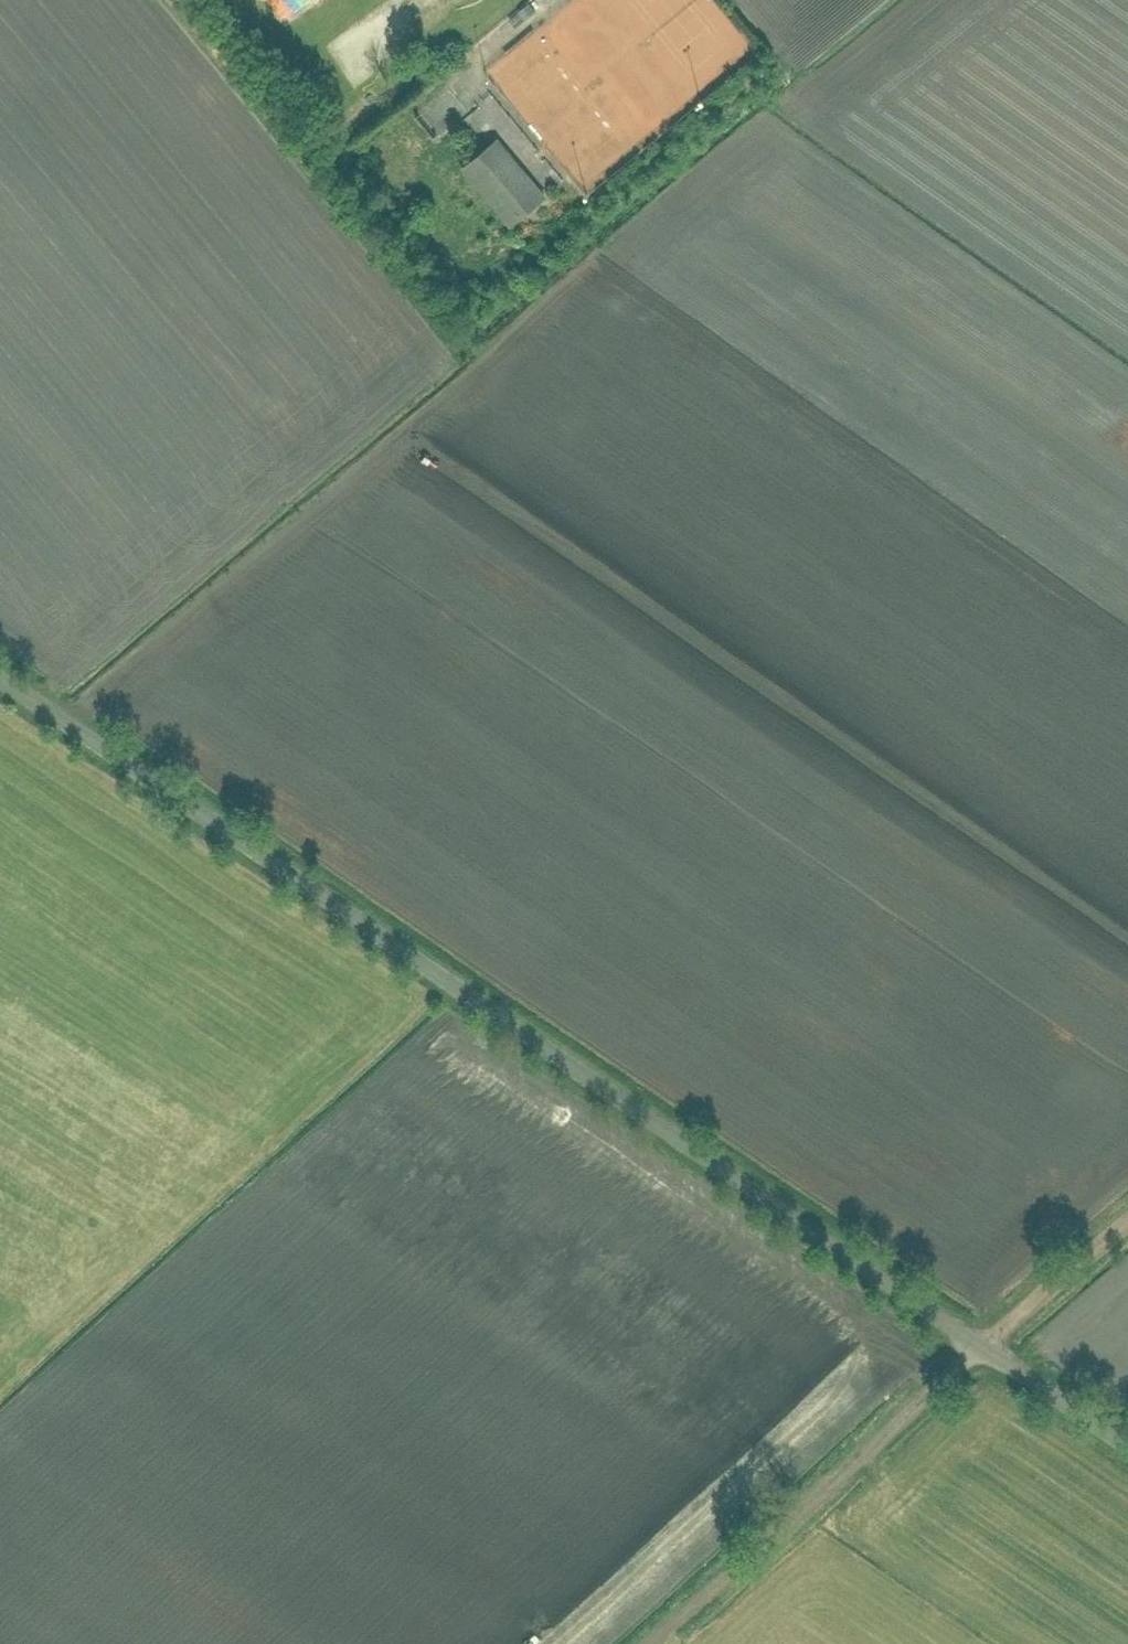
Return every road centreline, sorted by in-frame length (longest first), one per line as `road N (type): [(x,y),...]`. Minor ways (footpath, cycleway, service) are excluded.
road 1 (unclassified): [(1127,1446),(0,678)]
road 2 (track): [(1127,1222),(980,1345),(652,1643)]

